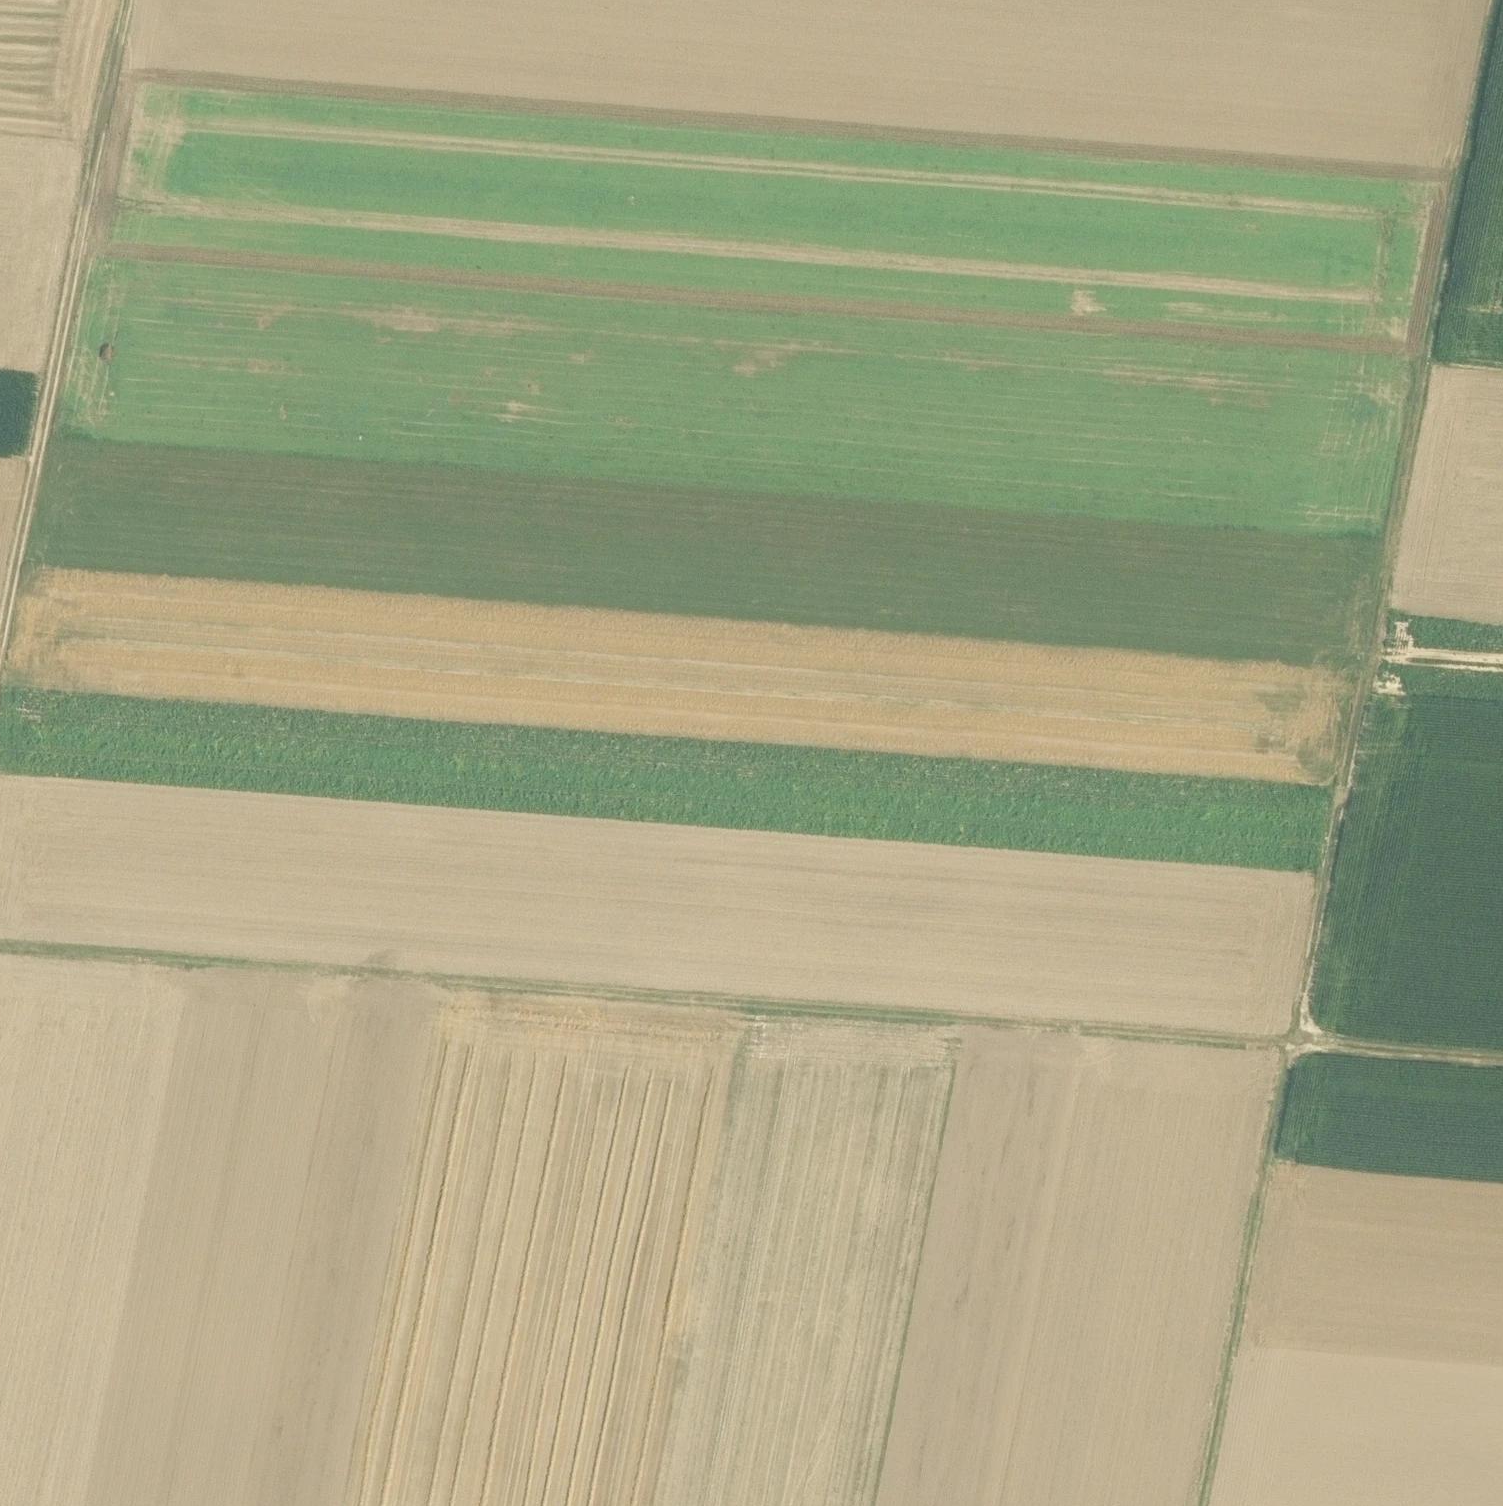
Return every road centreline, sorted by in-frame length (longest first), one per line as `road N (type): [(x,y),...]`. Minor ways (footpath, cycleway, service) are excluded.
road 1 (track): [(1502,1063),(0,948)]
road 2 (track): [(1292,1047),(1497,0)]
road 3 (track): [(0,701),(142,0)]
road 4 (track): [(1292,1047),(1217,1505)]

